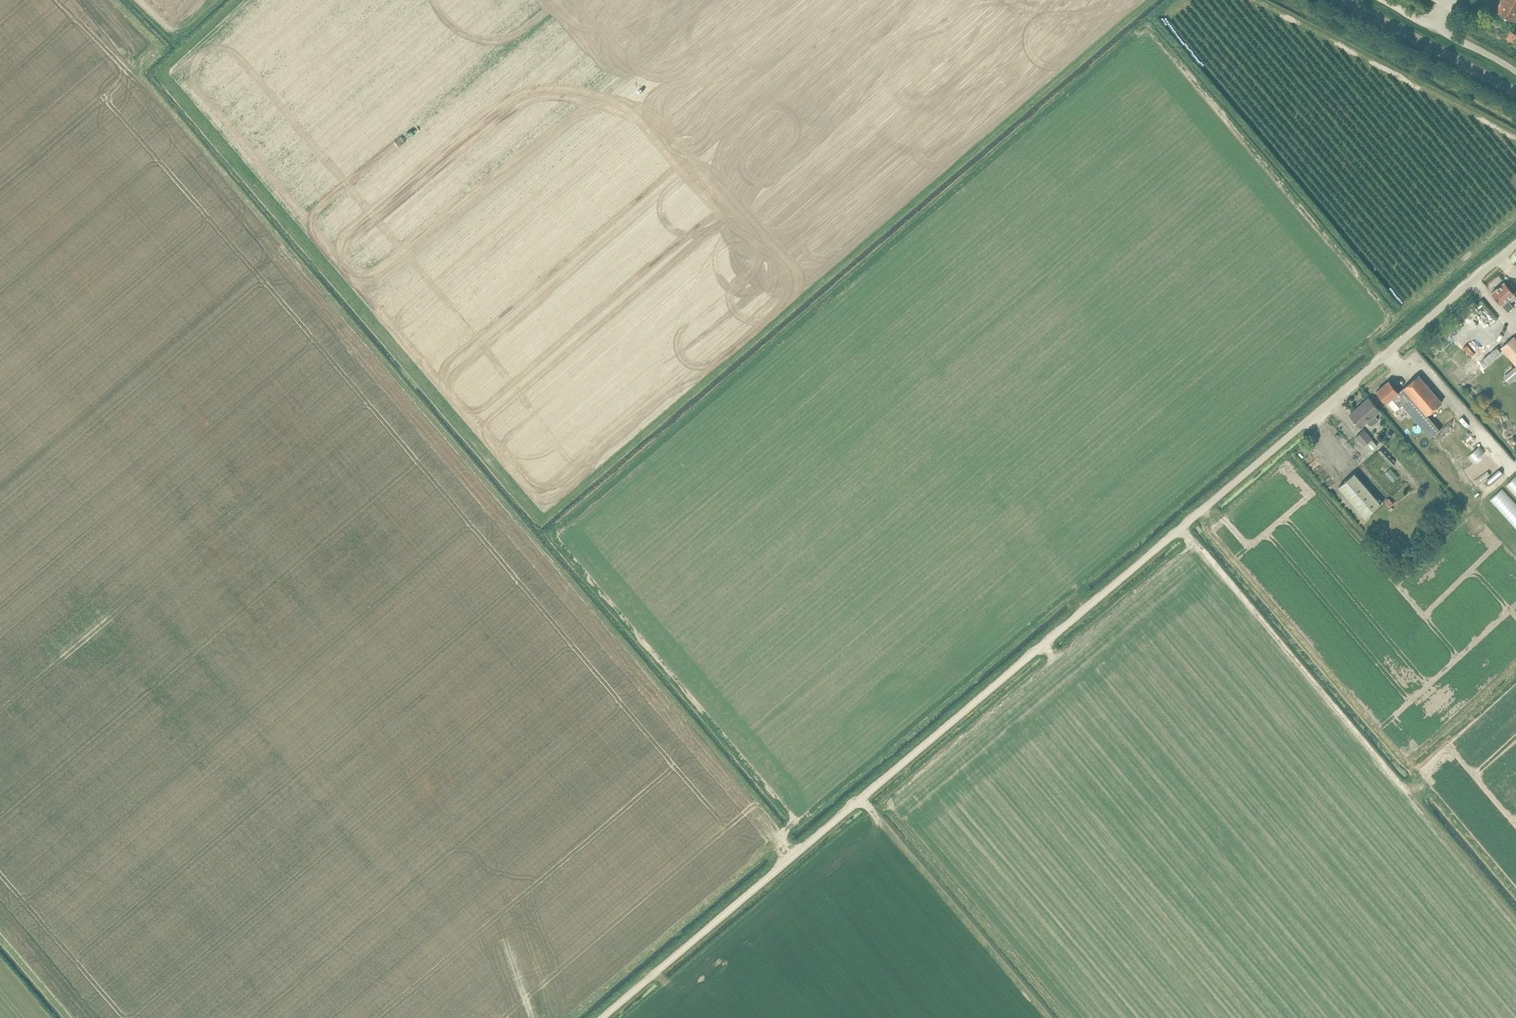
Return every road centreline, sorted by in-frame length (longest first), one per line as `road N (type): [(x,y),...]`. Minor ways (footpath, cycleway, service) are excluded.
road 1 (unclassified): [(597,1017),(1515,240)]
road 2 (secondary): [(1515,96),(1335,0)]

